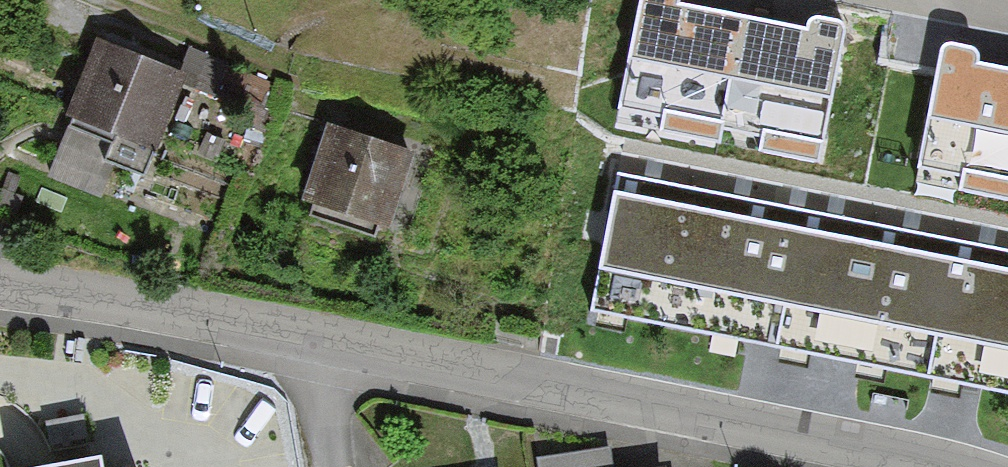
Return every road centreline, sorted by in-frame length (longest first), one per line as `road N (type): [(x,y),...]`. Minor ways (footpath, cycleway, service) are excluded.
road 1 (residential): [(945,466),(601,410),(308,343)]
road 2 (residential): [(308,343),(0,288)]
road 3 (track): [(118,0),(253,55)]
road 4 (residential): [(308,343),(333,466)]

